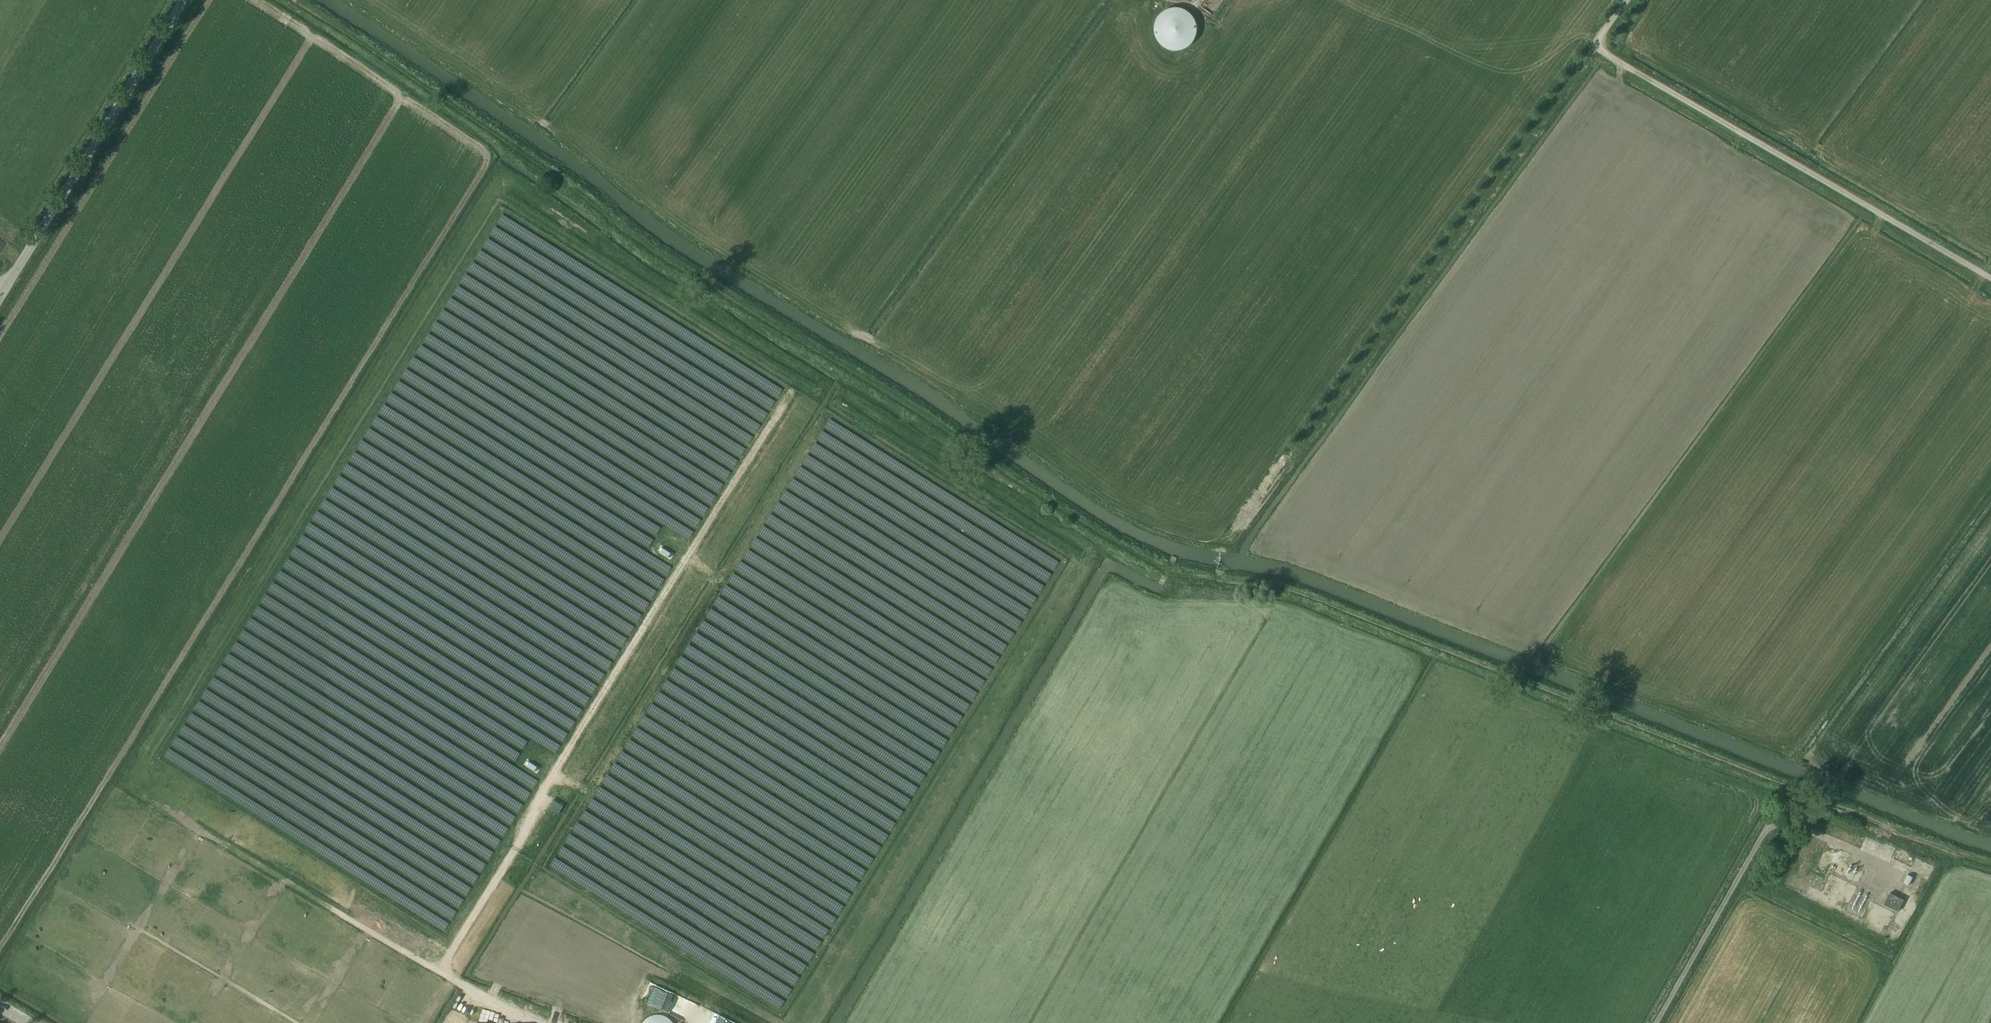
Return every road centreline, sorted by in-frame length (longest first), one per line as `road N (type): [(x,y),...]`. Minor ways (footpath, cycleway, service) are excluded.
road 1 (unclassified): [(1990,278),(1594,49),(1630,0)]
road 2 (unclassified): [(0,300),(185,0)]

